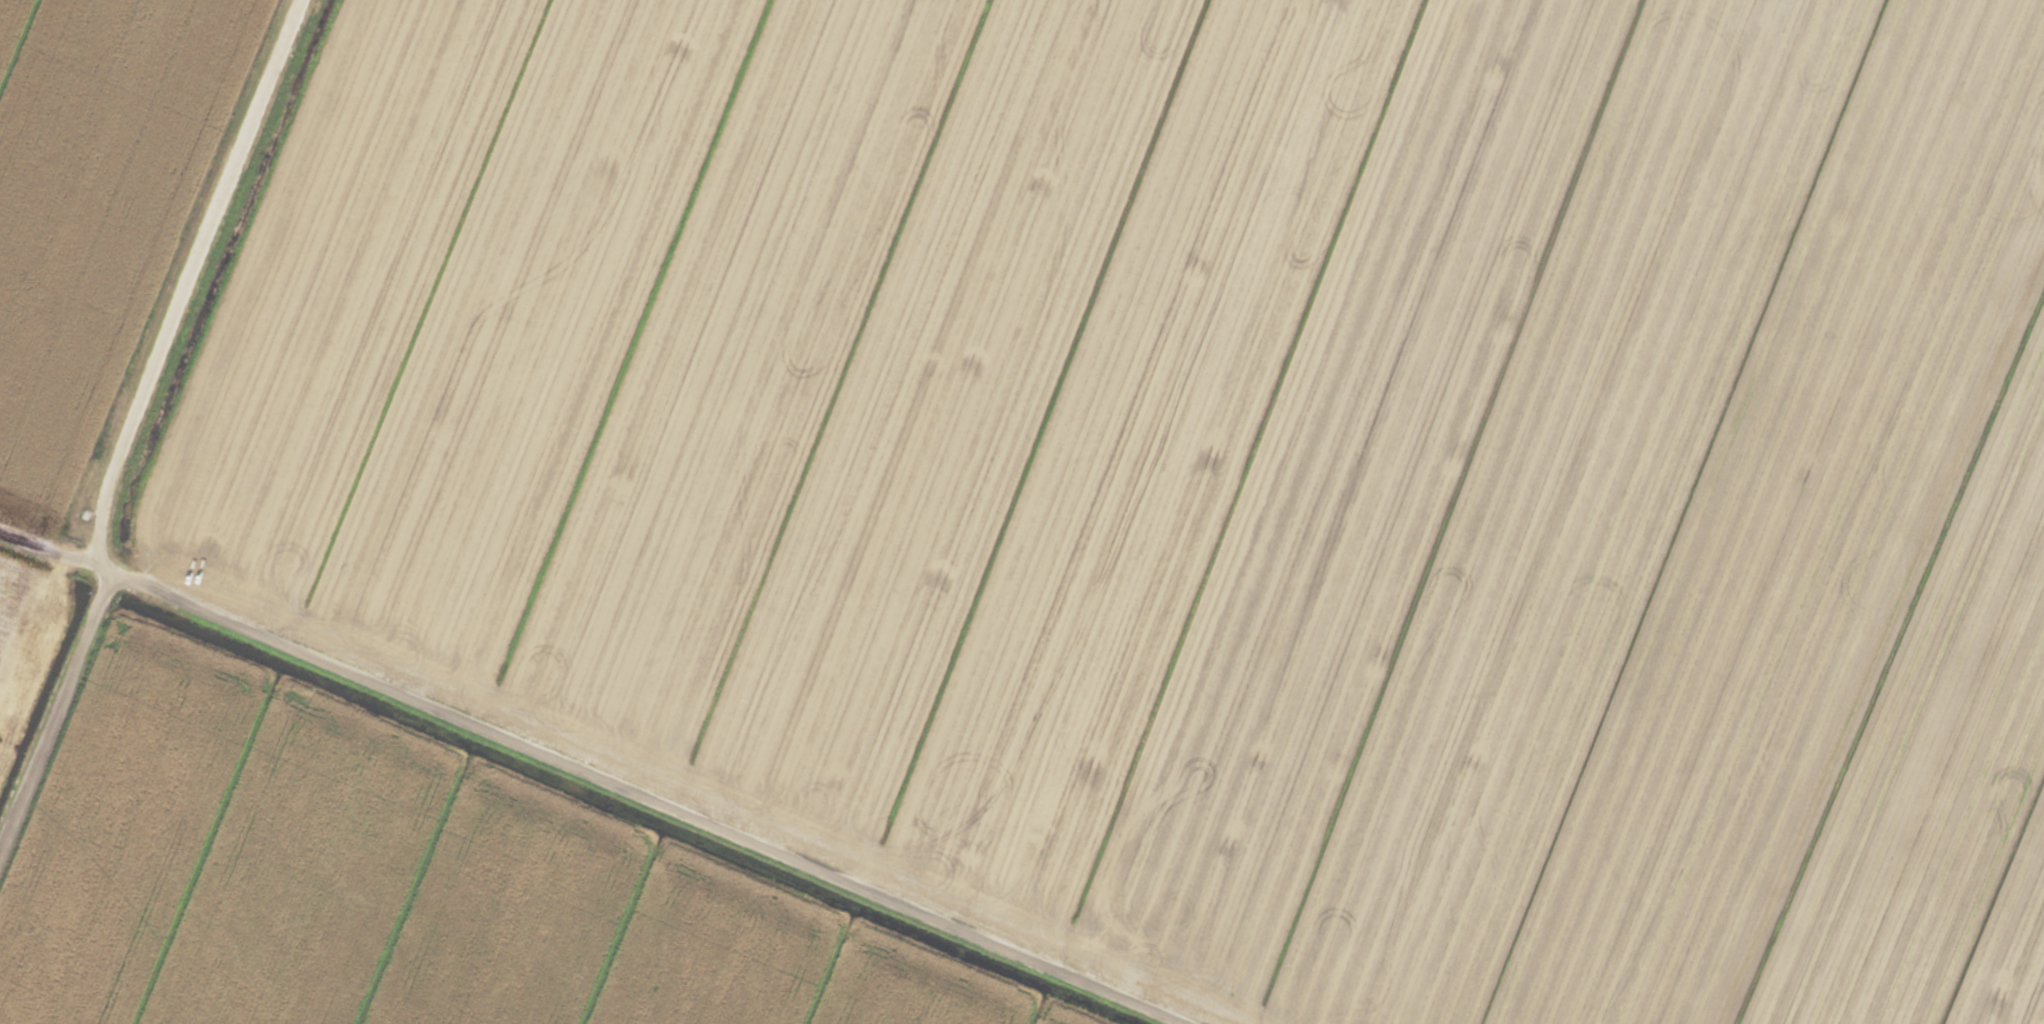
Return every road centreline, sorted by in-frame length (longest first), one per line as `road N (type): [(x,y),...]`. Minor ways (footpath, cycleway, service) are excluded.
road 1 (track): [(1252,1023),(161,572),(114,567)]
road 2 (track): [(306,0),(93,520),(114,567),(109,619),(0,882)]

